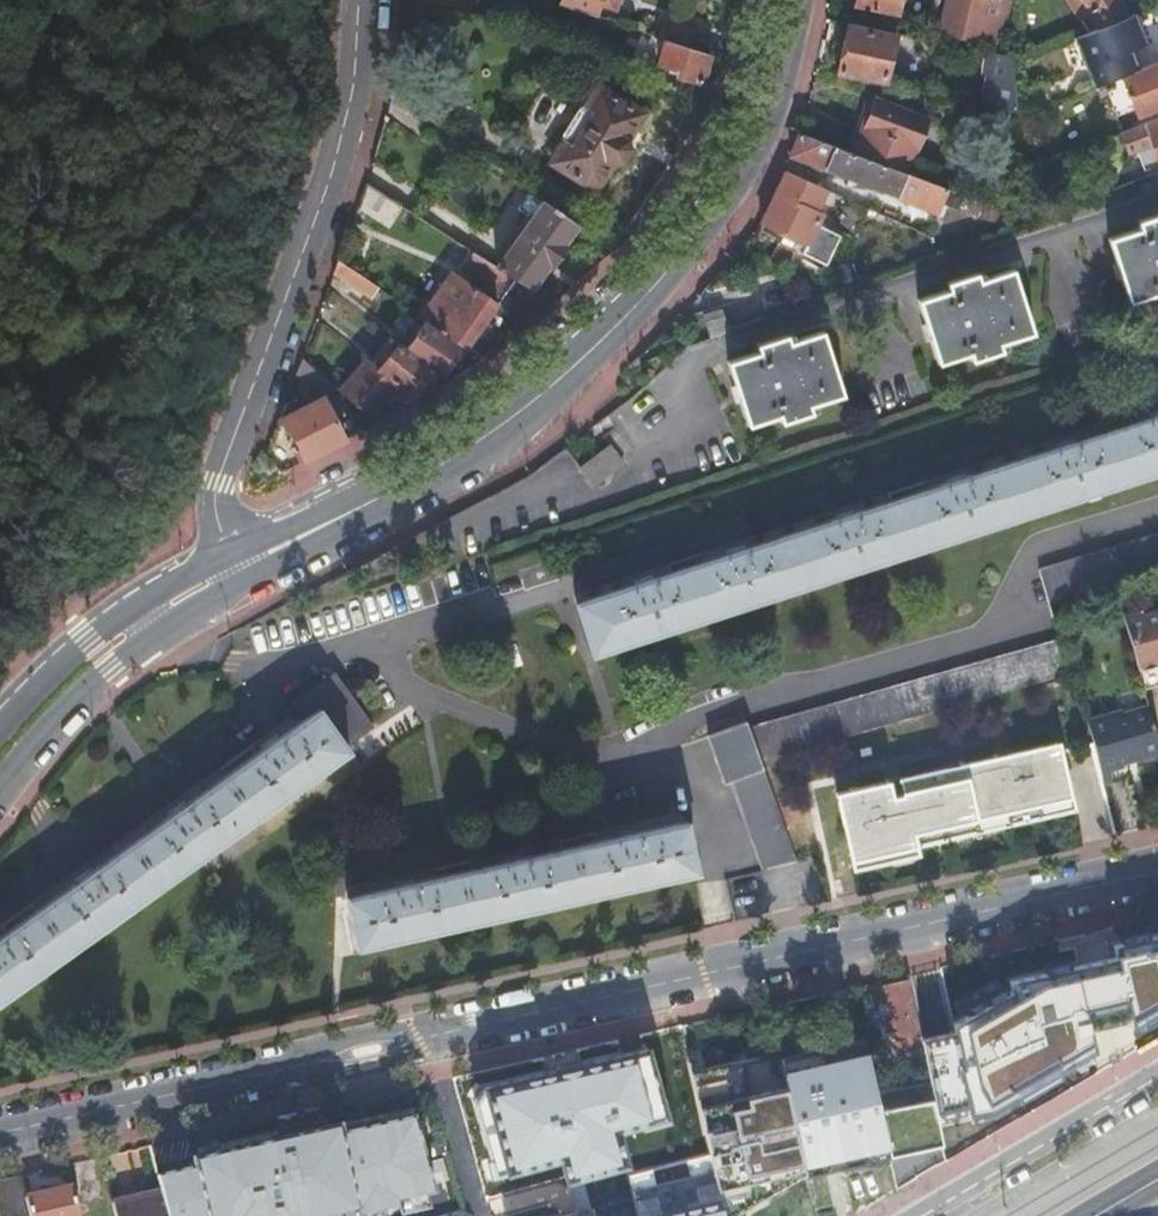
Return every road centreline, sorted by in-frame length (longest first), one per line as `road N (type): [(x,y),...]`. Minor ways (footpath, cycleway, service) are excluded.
road 1 (tertiary): [(231,575),(450,463),(605,340),(745,161),(780,79),(796,0)]
road 2 (residential): [(1157,869),(426,1037)]
road 3 (residential): [(231,575),(217,483),(357,116),(365,0)]
road 4 (residential): [(426,1037),(0,1134)]
road 5 (residential): [(1157,1076),(921,1215)]
road 6 (tertiary): [(0,782),(166,610)]
road 7 (tertiary): [(166,610),(87,642),(0,734)]
road 8 (residential): [(426,1037),(475,1215)]

